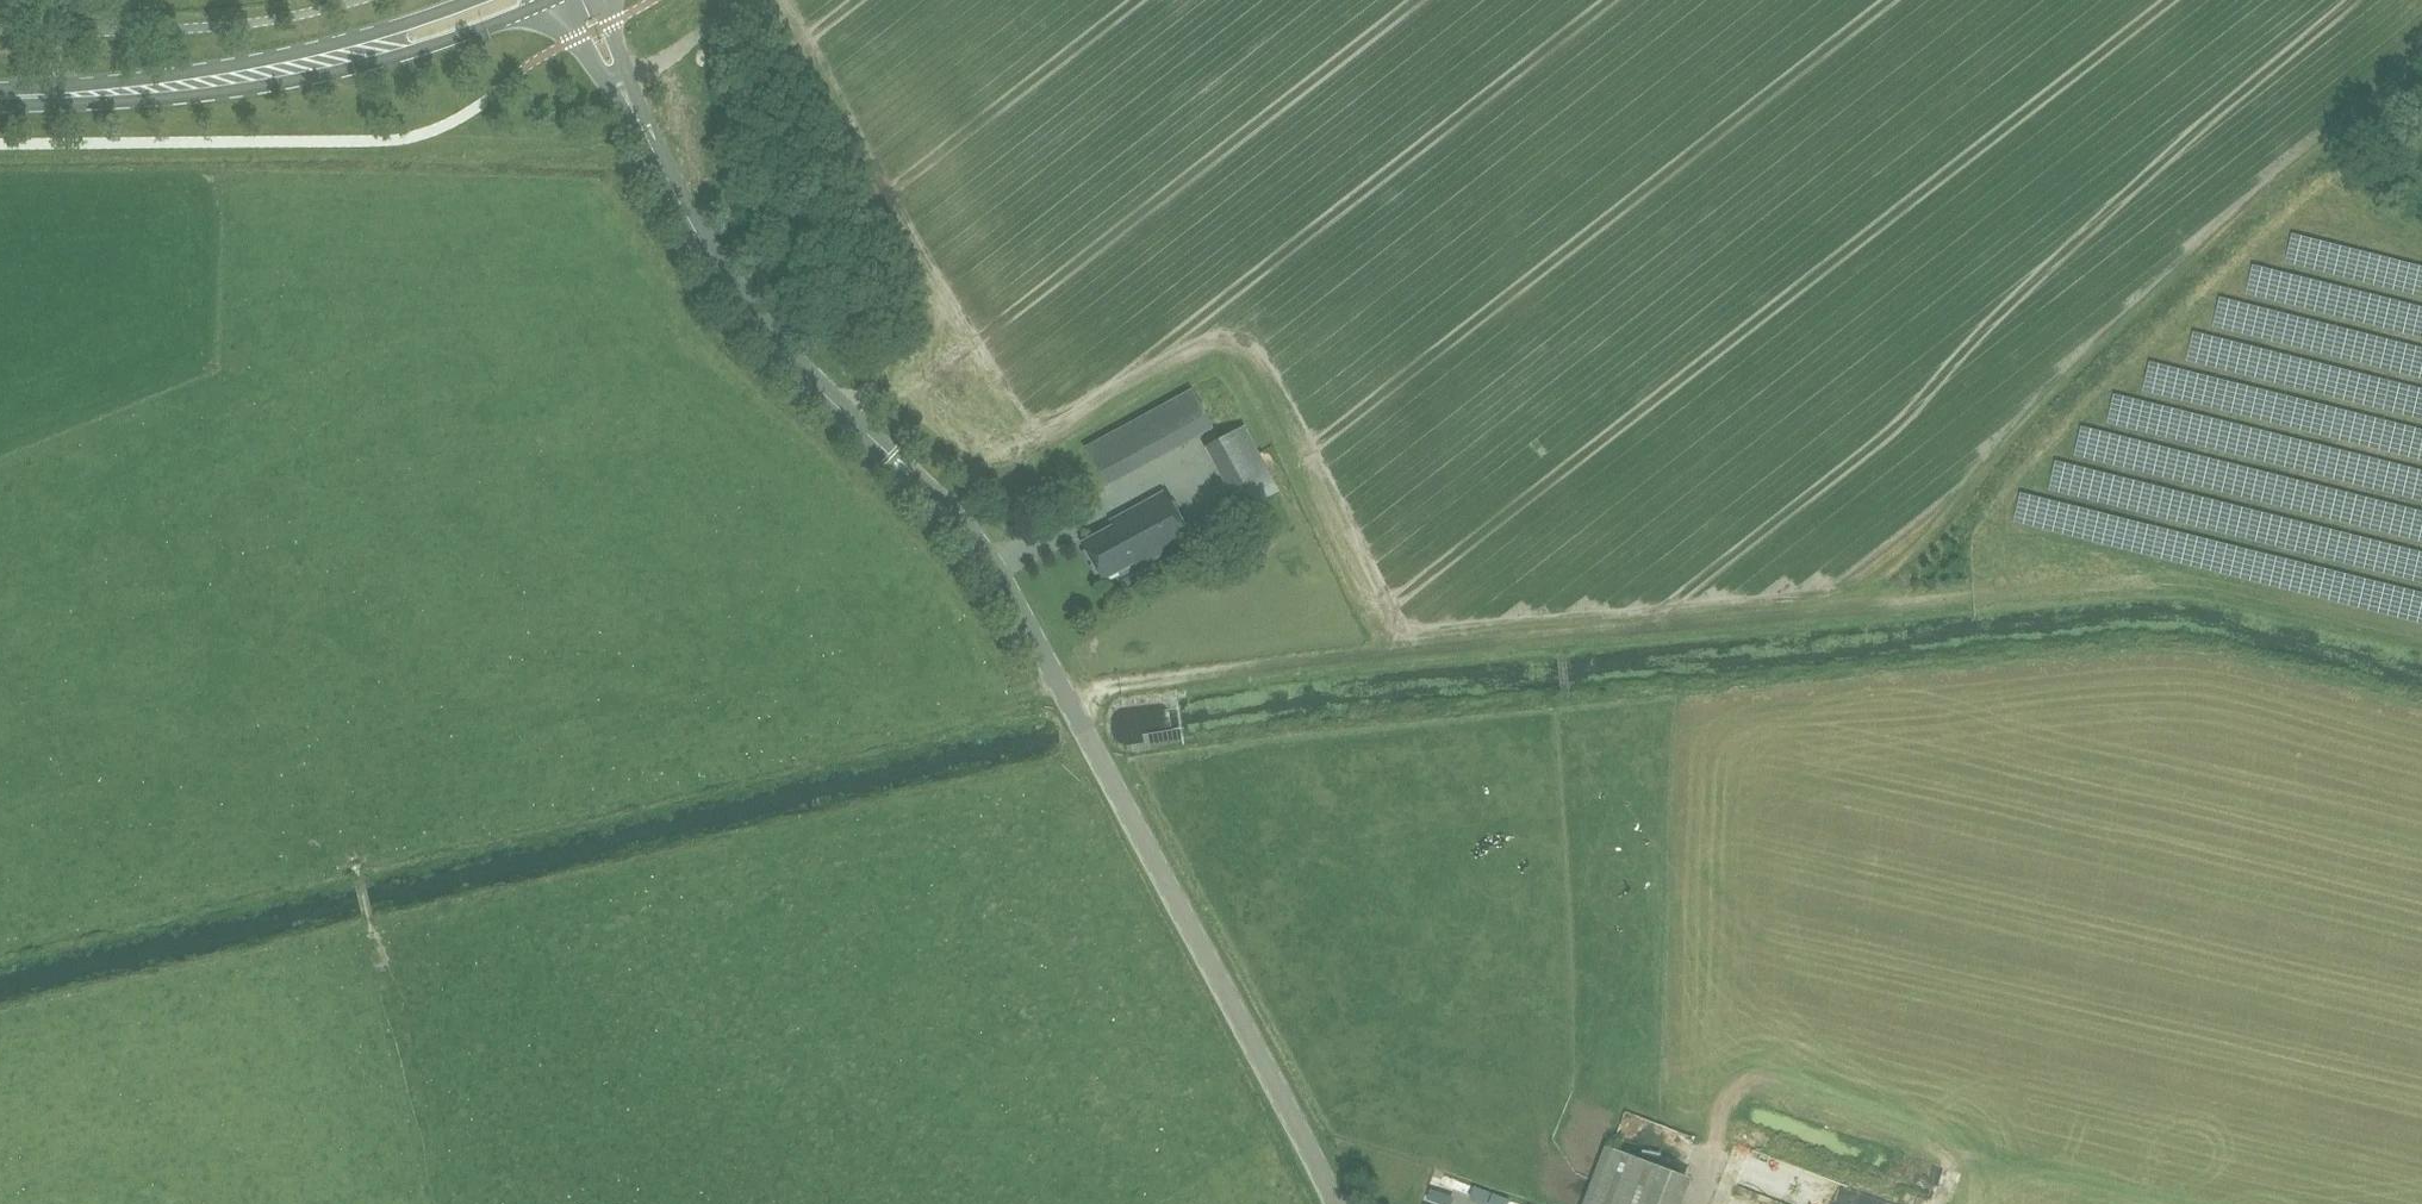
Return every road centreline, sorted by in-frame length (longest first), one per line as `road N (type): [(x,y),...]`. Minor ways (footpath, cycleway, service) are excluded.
road 1 (tertiary): [(1335,1203),(1058,676),(955,510),(803,373),(728,289),(578,0)]
road 2 (secondary): [(0,98),(140,91),(326,61),(514,0)]

